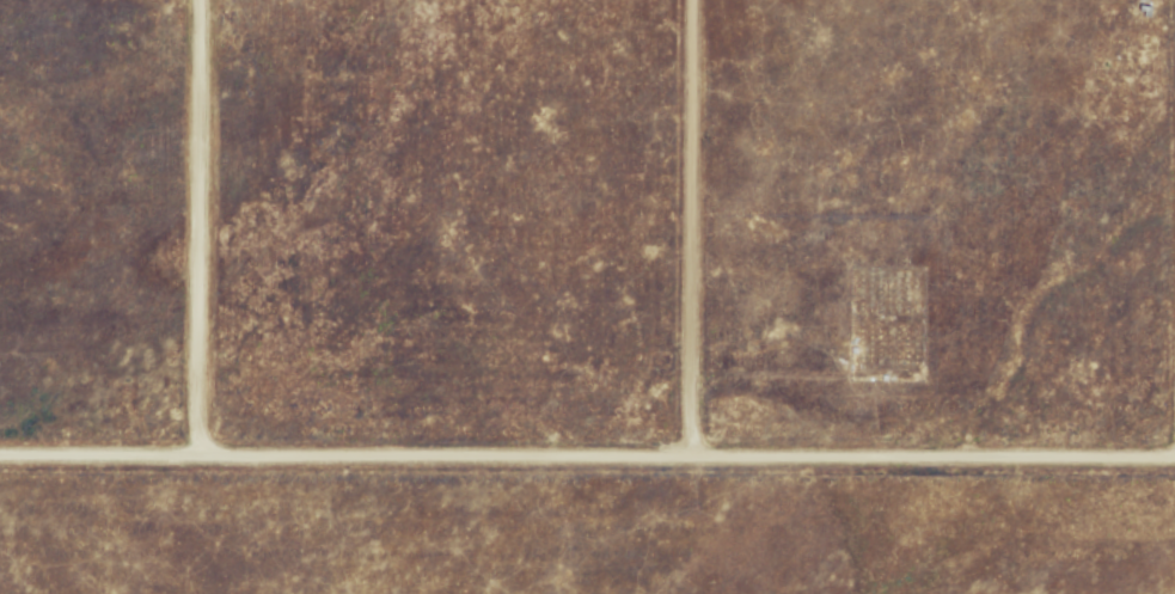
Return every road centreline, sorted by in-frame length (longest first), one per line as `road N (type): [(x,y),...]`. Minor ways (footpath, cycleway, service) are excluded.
road 1 (residential): [(1174,460),(0,456)]
road 2 (residential): [(683,459),(685,0)]
road 3 (residential): [(191,458),(193,0)]
road 4 (residential): [(1174,460),(1174,263)]

